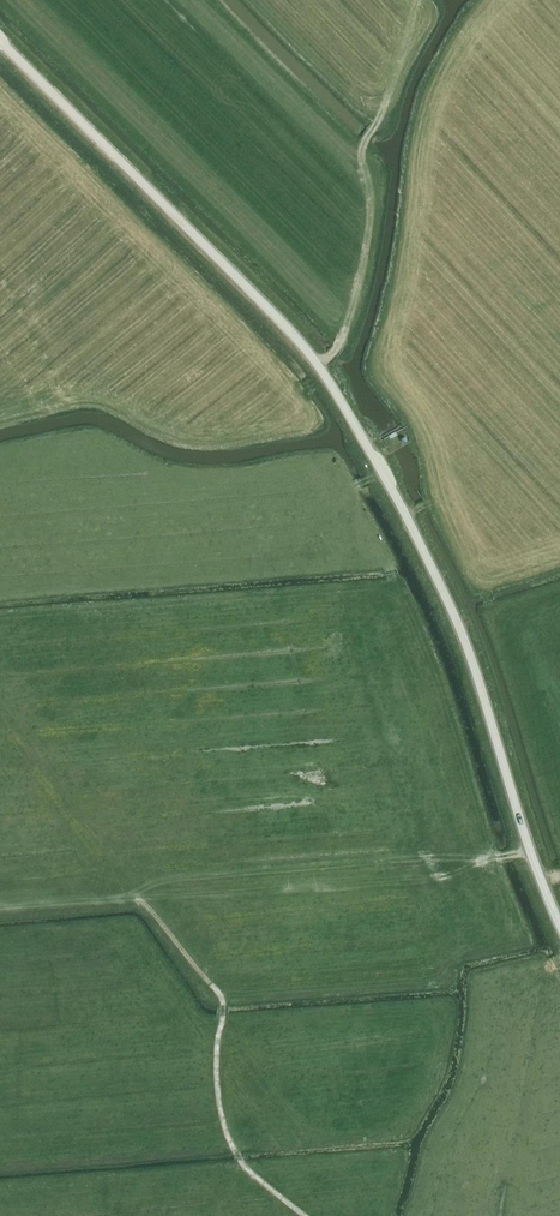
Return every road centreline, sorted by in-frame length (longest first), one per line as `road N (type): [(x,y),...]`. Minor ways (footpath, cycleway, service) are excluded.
road 1 (unclassified): [(559,925),(454,614),(331,385),(285,325),(0,41)]

